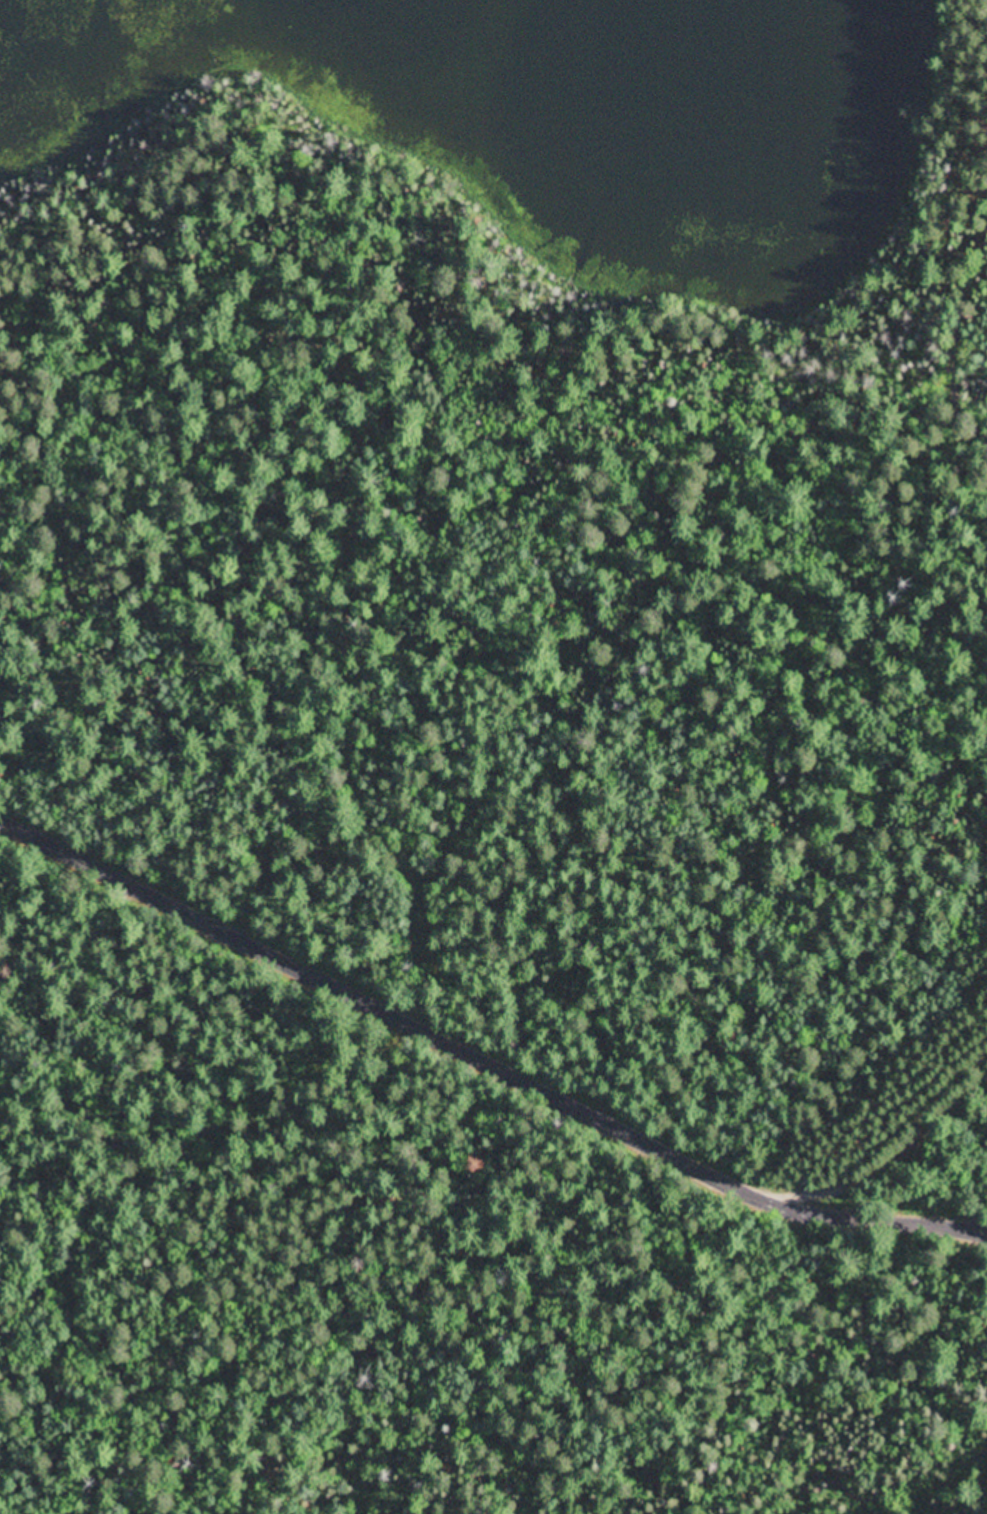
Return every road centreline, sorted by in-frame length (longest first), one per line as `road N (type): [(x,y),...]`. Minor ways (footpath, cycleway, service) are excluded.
road 1 (residential): [(986,1230),(815,1210),(741,1184),(0,815)]

